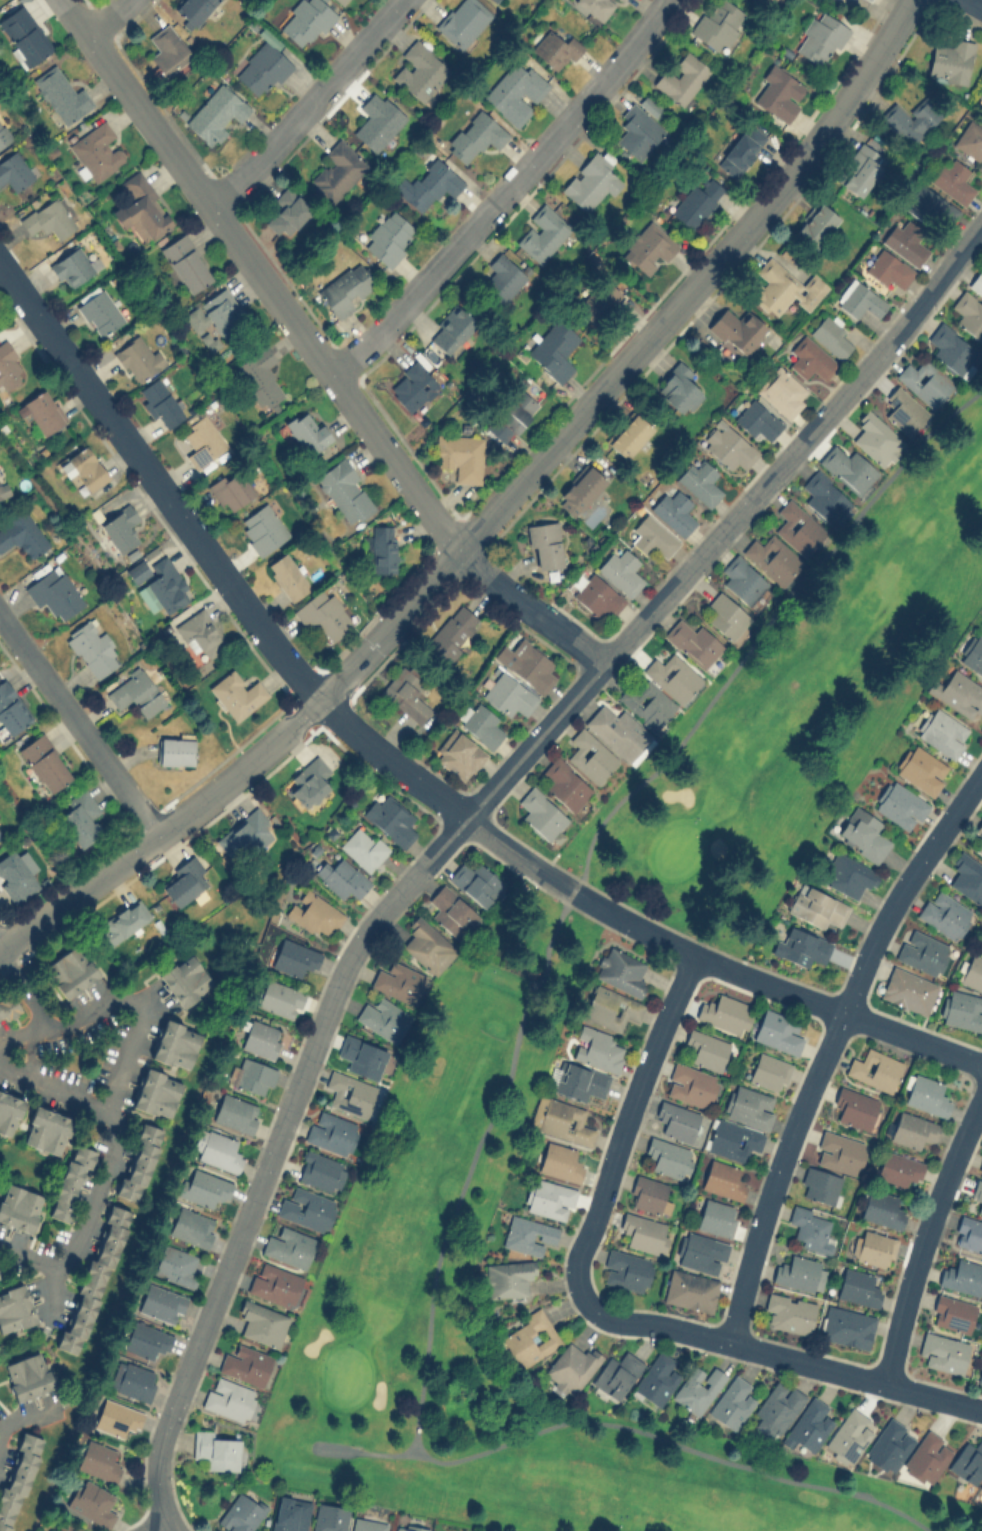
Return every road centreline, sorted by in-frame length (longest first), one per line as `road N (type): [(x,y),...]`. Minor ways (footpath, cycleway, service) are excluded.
road 1 (residential): [(981,223),(918,308),(355,946),(159,1445),(162,1507),(173,1530)]
road 2 (residential): [(157,835),(241,770),(402,615),(747,228),(910,0)]
road 3 (residential): [(64,0),(457,550)]
road 4 (residential): [(403,769),(533,870),(692,954),(981,1063)]
road 5 (residential): [(0,266),(305,686),(403,769)]
road 6 (residential): [(981,772),(902,887),(843,1011),(764,1217),(735,1341)]
road 7 (residential): [(332,377),(378,336),(668,0)]
road 8 (residential): [(692,954),(574,1261),(585,1296),(612,1319)]
road 9 (residential): [(886,1382),(911,1282),(981,1099)]
road 10 (residential): [(206,205),(254,165),(401,0)]
road 11 (residential): [(612,1319),(662,1324),(886,1382)]
road 12 (residential): [(0,1067),(111,1115),(121,1132),(71,1257)]
road 13 (residential): [(157,835),(0,615)]
road 14 (residential): [(52,1029),(144,999),(148,1010),(111,1115)]
road 15 (residential): [(0,951),(157,835)]
road 16 (residential): [(0,951),(52,1029),(0,1051)]

